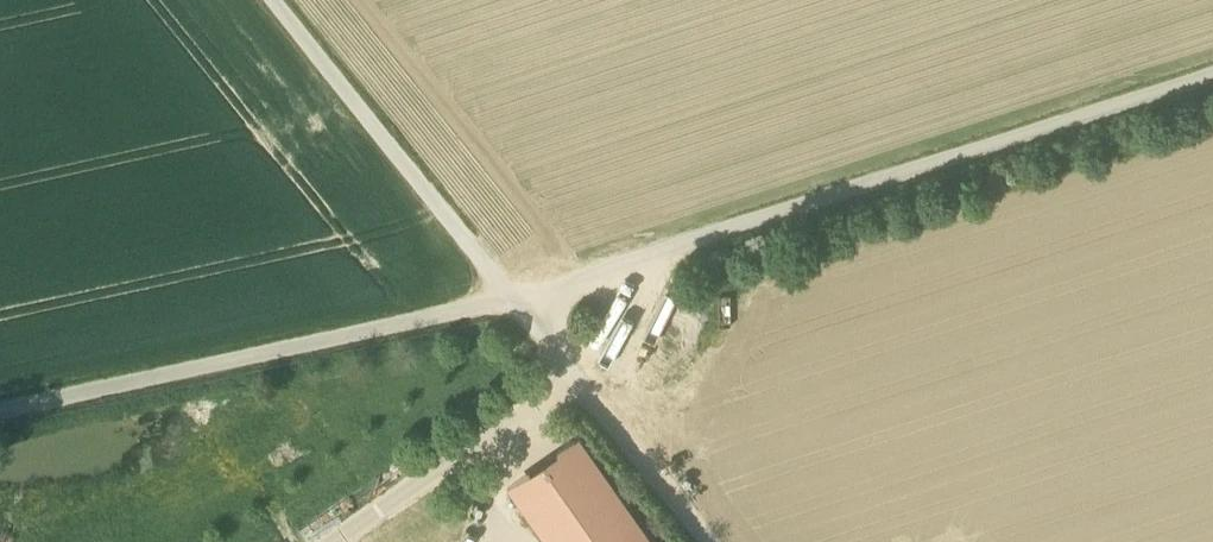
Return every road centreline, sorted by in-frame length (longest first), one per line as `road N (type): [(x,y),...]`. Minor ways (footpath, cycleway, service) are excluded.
road 1 (track): [(0,412),(515,298),(1212,74)]
road 2 (track): [(712,541),(273,0)]

